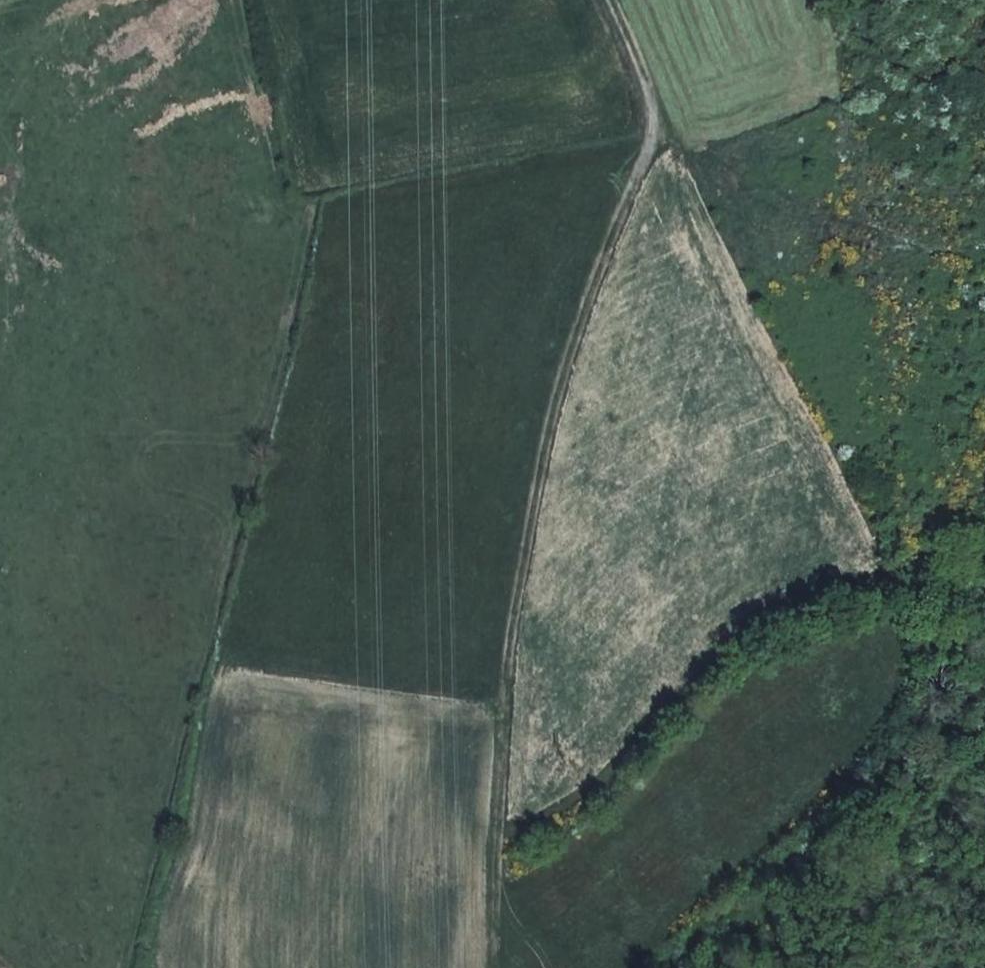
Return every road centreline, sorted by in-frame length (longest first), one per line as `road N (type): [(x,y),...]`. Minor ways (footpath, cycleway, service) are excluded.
road 1 (track): [(611,0),(653,118),(548,433),(502,683),(497,967)]

